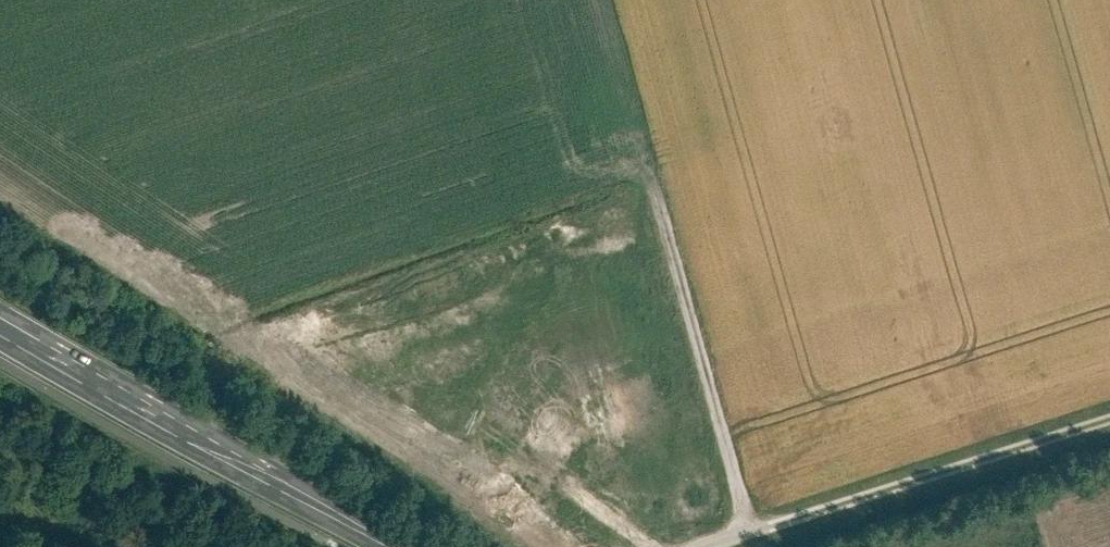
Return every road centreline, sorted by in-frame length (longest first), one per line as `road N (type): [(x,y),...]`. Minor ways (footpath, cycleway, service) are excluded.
road 1 (secondary): [(390,546),(0,321)]
road 2 (unclassified): [(1109,418),(711,546)]

